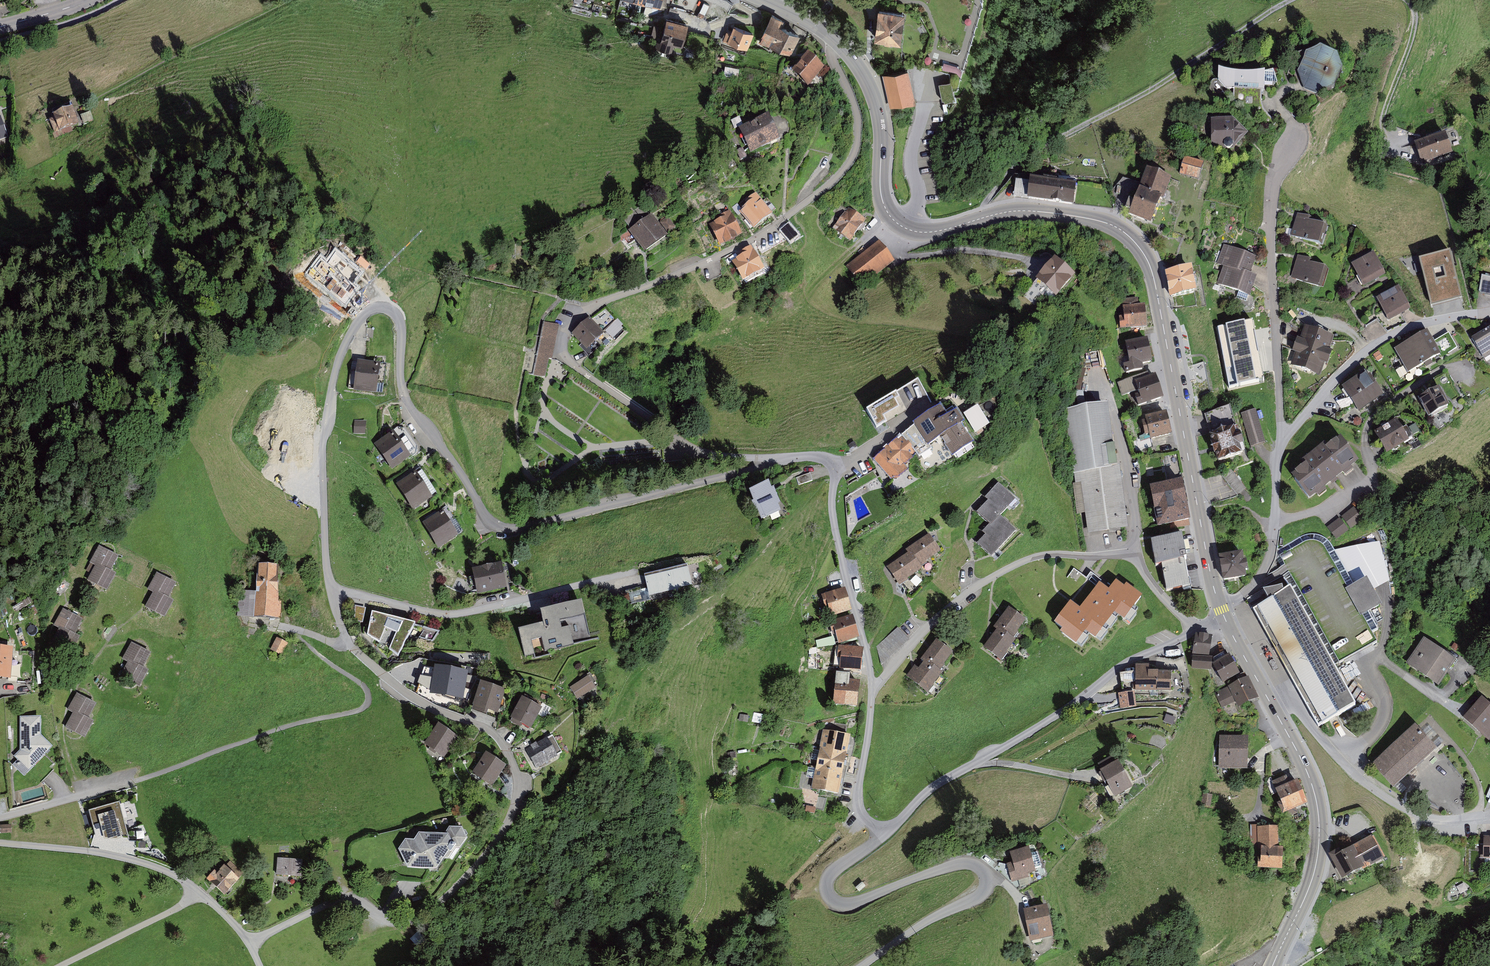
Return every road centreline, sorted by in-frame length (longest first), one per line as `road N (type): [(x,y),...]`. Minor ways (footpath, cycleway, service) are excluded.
road 1 (residential): [(352,647),(331,588),(322,440),(343,346),(373,307),(399,317),(410,408),(499,524),(545,523),(789,459)]
road 2 (tertiary): [(837,42),(877,105),(880,188),(895,222),(931,232),(1034,211),(1105,222),(1140,248),(1153,271),(1217,601)]
road 3 (residential): [(837,42),(835,65),(861,115),(854,163),(761,235),(579,316),(565,331),(562,353),(690,446),(789,459)]
road 4 (residential): [(872,691),(858,797),(869,824),(892,827),(927,791),(1127,664),(1200,631)]
road 5 (residential): [(1297,138),(1277,178),(1274,229),(1284,434),(1274,540),(1264,572),(1243,595),(1217,601)]
road 6 (residential): [(1200,631),(1158,592),(1137,557),(1032,557),(976,588),(872,691)]
road 7 (track): [(977,220),(1012,171),(1053,141),(1156,87),(1292,0)]
road 8 (tertiary): [(1224,618),(1304,765),(1319,815),(1314,873),(1273,965)]
road 9 (residential): [(0,841),(109,852),(170,869),(236,922),(263,965)]
road 10 (residential): [(789,459),(837,467),(833,519),(872,691)]
road 11 (track): [(1410,0),(1416,23),(1387,133),(1403,151)]

